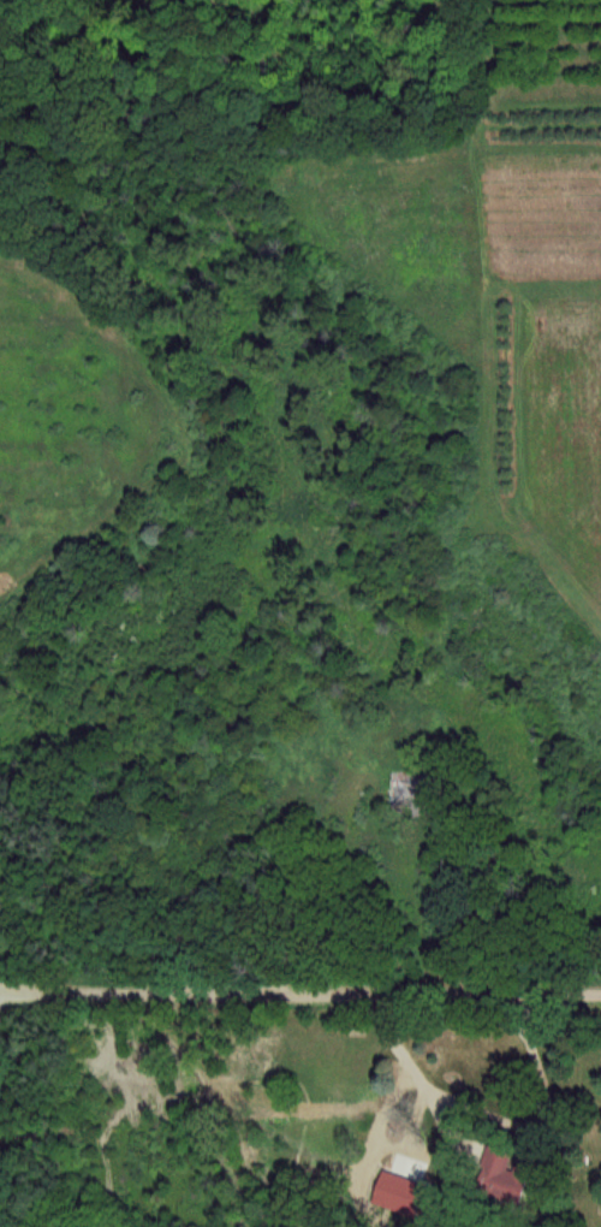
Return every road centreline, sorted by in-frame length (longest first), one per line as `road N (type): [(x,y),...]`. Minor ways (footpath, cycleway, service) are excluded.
road 1 (residential): [(0,996),(600,997)]

